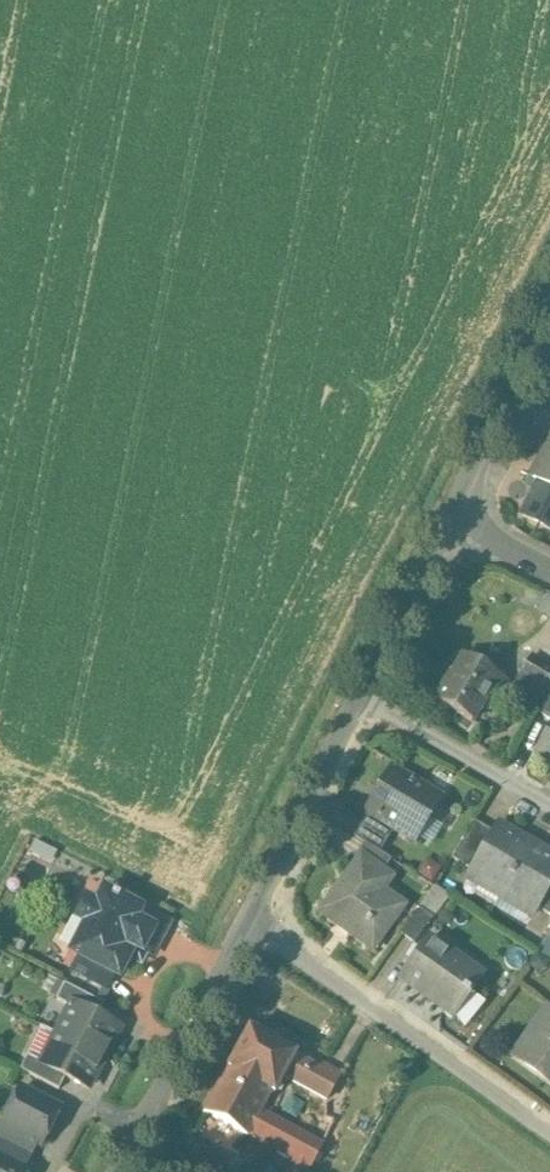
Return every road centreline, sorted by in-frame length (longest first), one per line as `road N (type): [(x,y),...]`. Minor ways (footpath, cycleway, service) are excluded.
road 1 (residential): [(253,920),(549,1129)]
road 2 (residential): [(253,920),(127,1171)]
road 3 (residential): [(362,699),(253,920)]
road 4 (residential): [(362,699),(549,812)]
road 5 (residential): [(549,327),(450,521)]
road 6 (residential): [(450,521),(362,699)]

